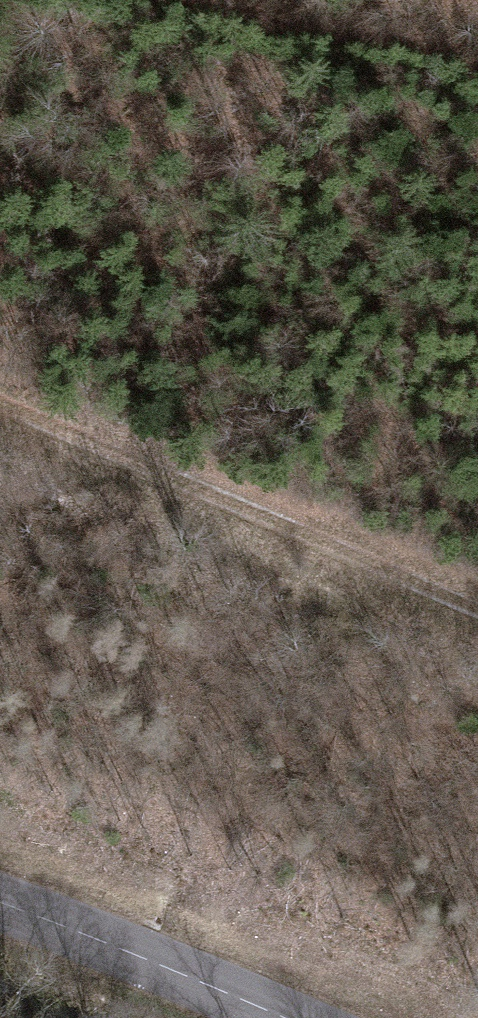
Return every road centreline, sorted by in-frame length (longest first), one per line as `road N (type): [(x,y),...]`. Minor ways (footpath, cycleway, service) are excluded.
road 1 (track): [(0,386),(477,603)]
road 2 (secondary): [(267,1017),(0,910)]
road 3 (track): [(227,0),(477,49)]

